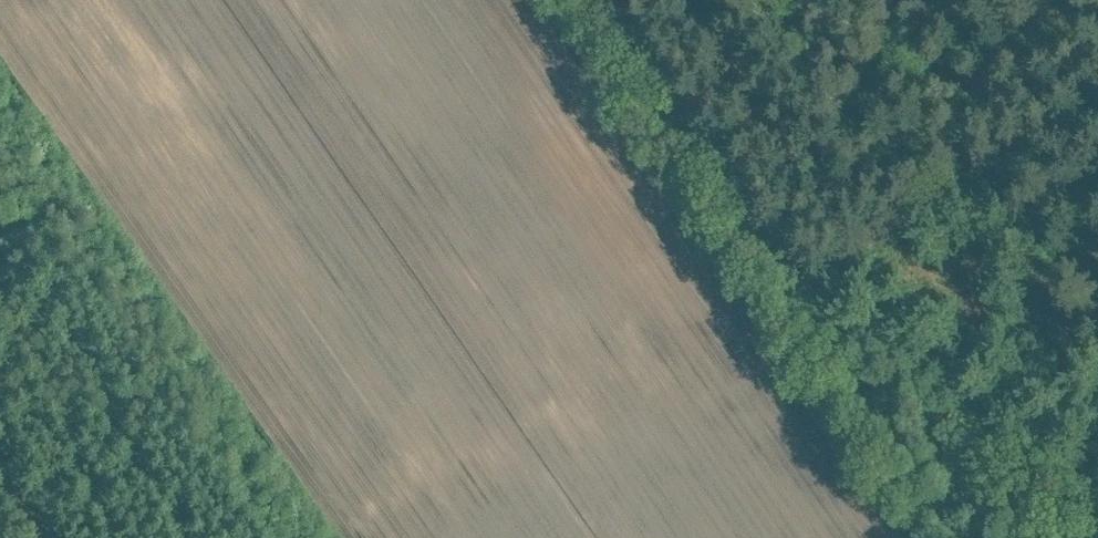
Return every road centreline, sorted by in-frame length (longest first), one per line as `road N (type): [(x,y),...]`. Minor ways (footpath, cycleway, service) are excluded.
road 1 (track): [(1097,115),(805,286),(605,0)]

